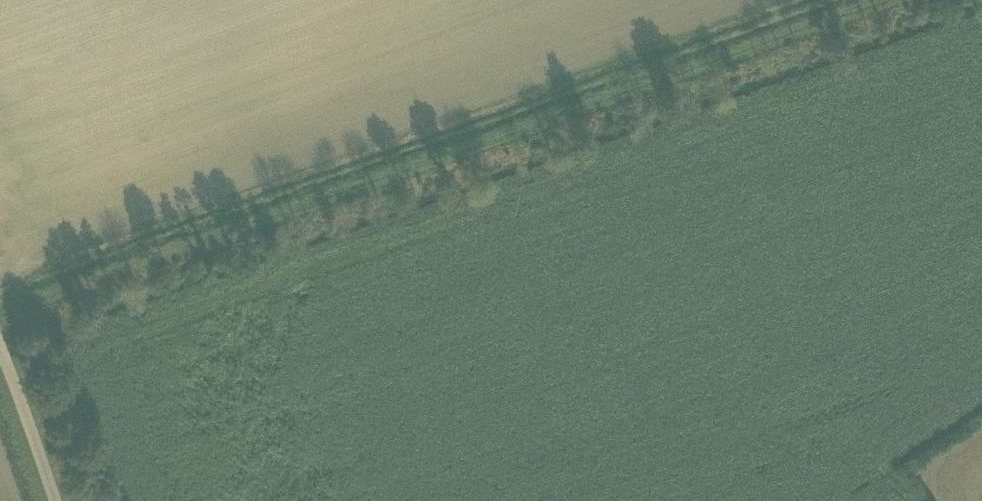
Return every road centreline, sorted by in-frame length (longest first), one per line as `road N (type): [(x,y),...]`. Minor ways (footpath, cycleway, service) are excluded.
road 1 (unclassified): [(48,500),(0,372)]

